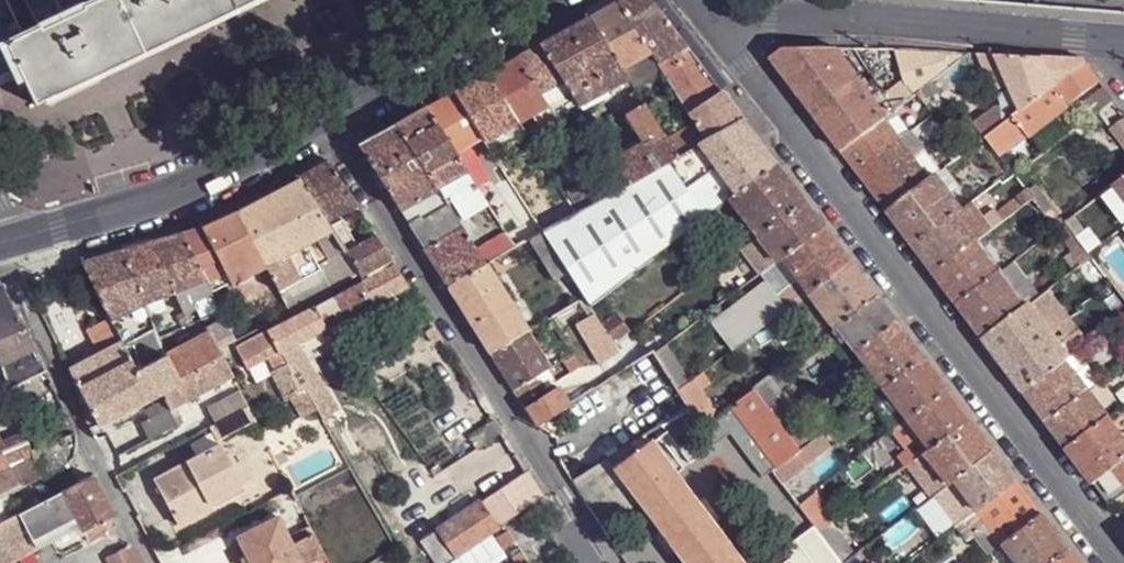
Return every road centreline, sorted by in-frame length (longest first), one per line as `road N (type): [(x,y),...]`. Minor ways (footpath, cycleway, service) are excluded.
road 1 (residential): [(710,23),(1111,562)]
road 2 (residential): [(607,562),(323,120)]
road 3 (residential): [(710,23),(837,23),(1102,42)]
road 4 (tertiary): [(0,249),(164,203),(323,120)]
road 5 (residential): [(149,562),(0,254)]
road 6 (tertiary): [(323,120),(550,0)]

